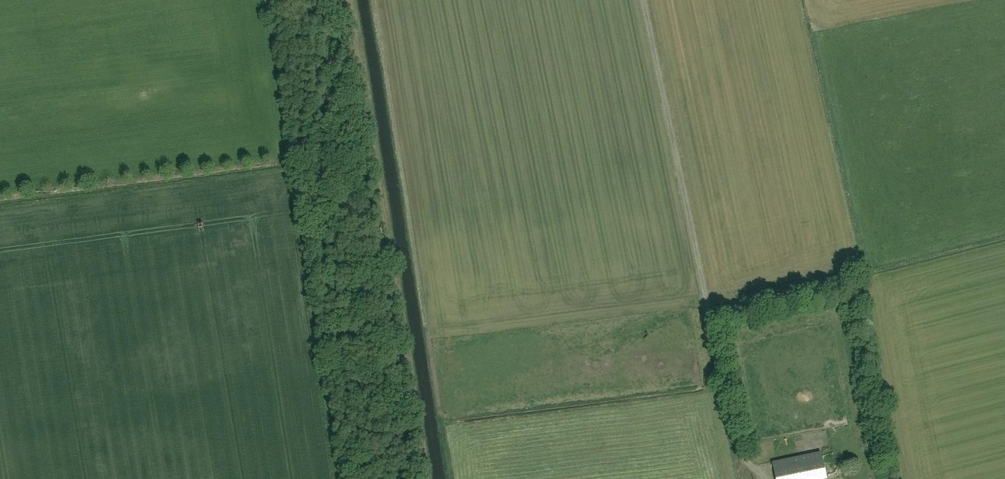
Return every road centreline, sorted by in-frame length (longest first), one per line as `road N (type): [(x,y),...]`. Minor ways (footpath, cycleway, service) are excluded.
road 1 (track): [(423,478),(349,0)]

